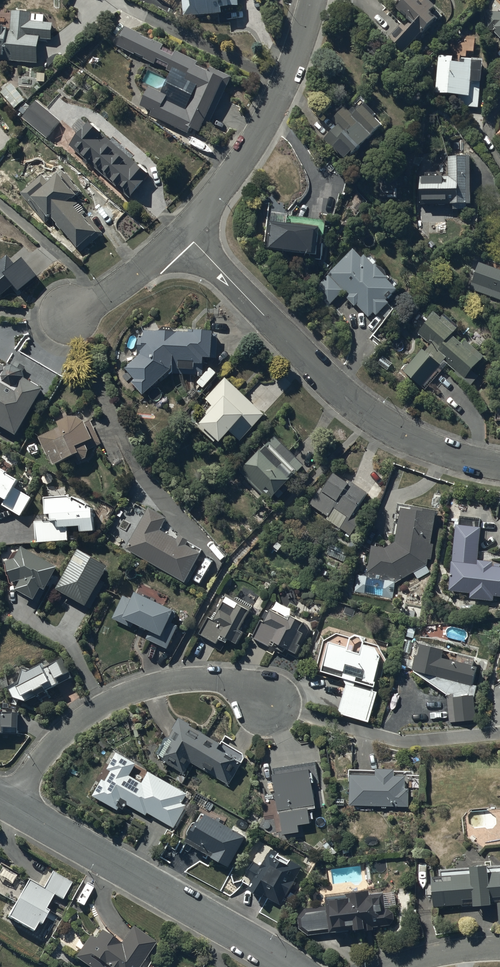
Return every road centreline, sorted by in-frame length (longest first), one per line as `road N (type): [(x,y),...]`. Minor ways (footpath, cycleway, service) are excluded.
road 1 (residential): [(183,230),(377,419),(445,451),(499,463)]
road 2 (residential): [(15,803),(282,966)]
road 3 (residential): [(15,803),(54,741),(137,688),(174,676),(210,677),(248,683),(264,696)]
road 4 (residential): [(314,0),(278,102),(183,230)]
road 5 (residential): [(183,230),(66,321)]

